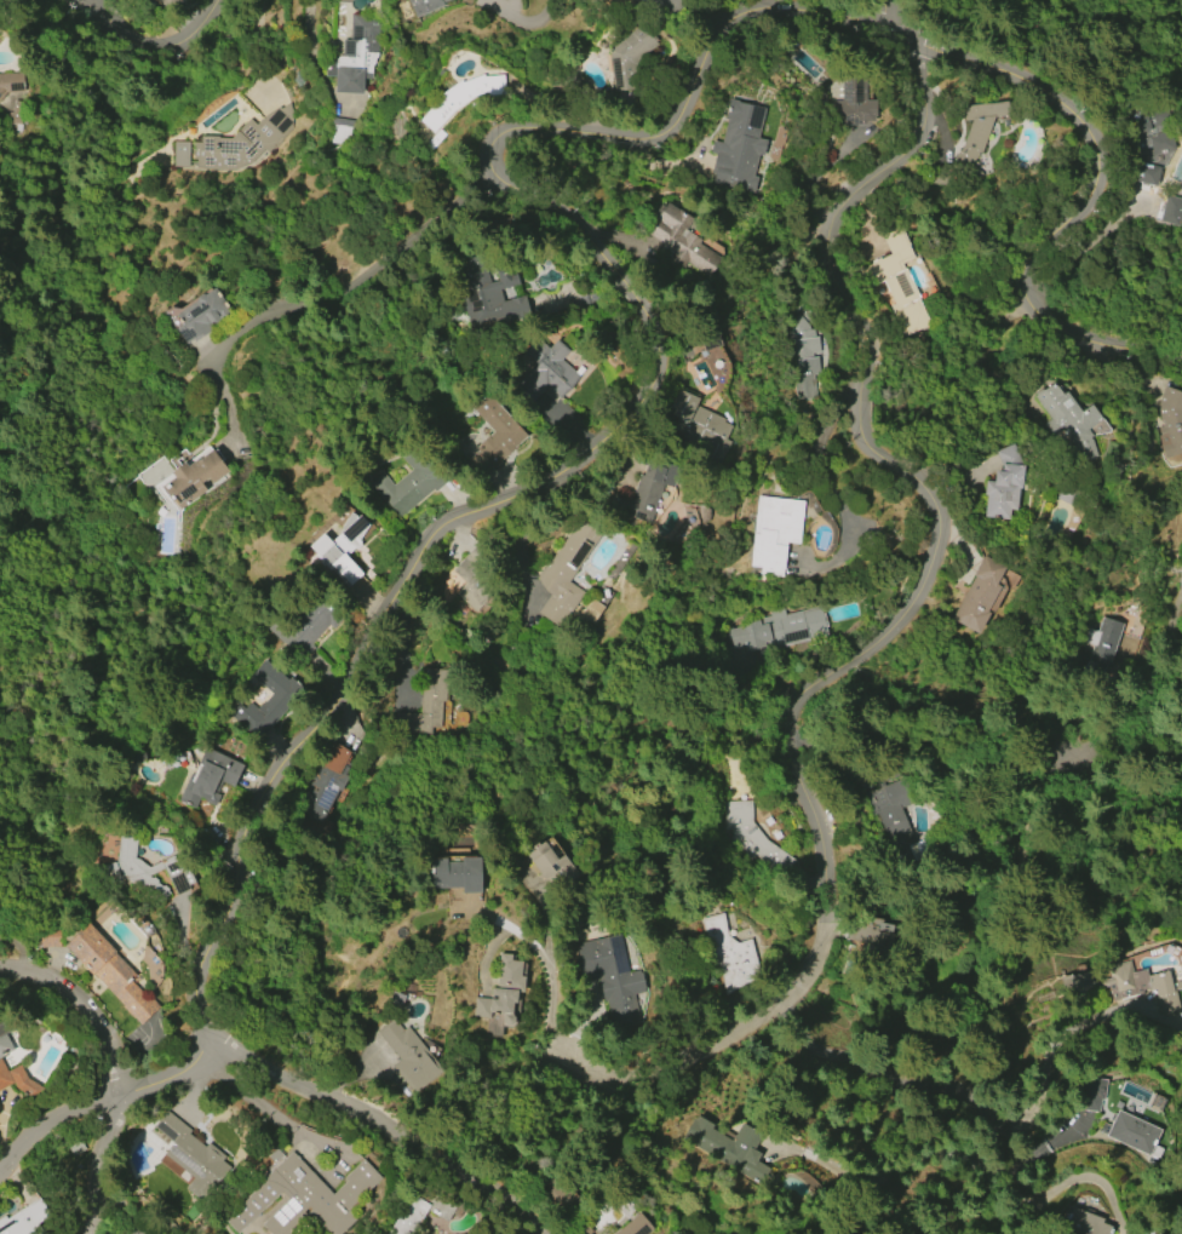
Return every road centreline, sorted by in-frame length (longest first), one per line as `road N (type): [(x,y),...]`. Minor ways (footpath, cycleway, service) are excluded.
road 1 (residential): [(1181,353),(1094,340),(1032,288),(1044,231),(1083,212),(1106,186),(1098,138),(1057,104),(896,25),(808,10),(759,12),(729,28),(683,101),(654,126),(539,128),(512,137),(500,159),(507,180),(610,263),(639,304),(650,346),(641,397),(618,423),(443,533),(263,797),(214,948),(205,1050),(147,1090),(42,1136),(0,1173)]
road 2 (residential): [(887,0),(919,59),(925,109),(916,147),(833,212),(833,266),(874,337),(873,434),(928,489),(936,511),(933,578),(791,742),(822,834),(830,928),(820,960),(716,1057),(667,1071),(586,1077),(551,1039)]
road 3 (residential): [(205,1050),(388,1126),(499,1190),(549,1233)]
road 4 (residential): [(1181,667),(1028,825),(1017,860)]
road 5 (residential): [(0,961),(50,977),(94,1020),(110,1052),(116,1103)]
road 6 (residential): [(102,0),(121,31),(155,46),(195,24),(210,0)]
road 7 (residential): [(116,1103),(81,1233)]

